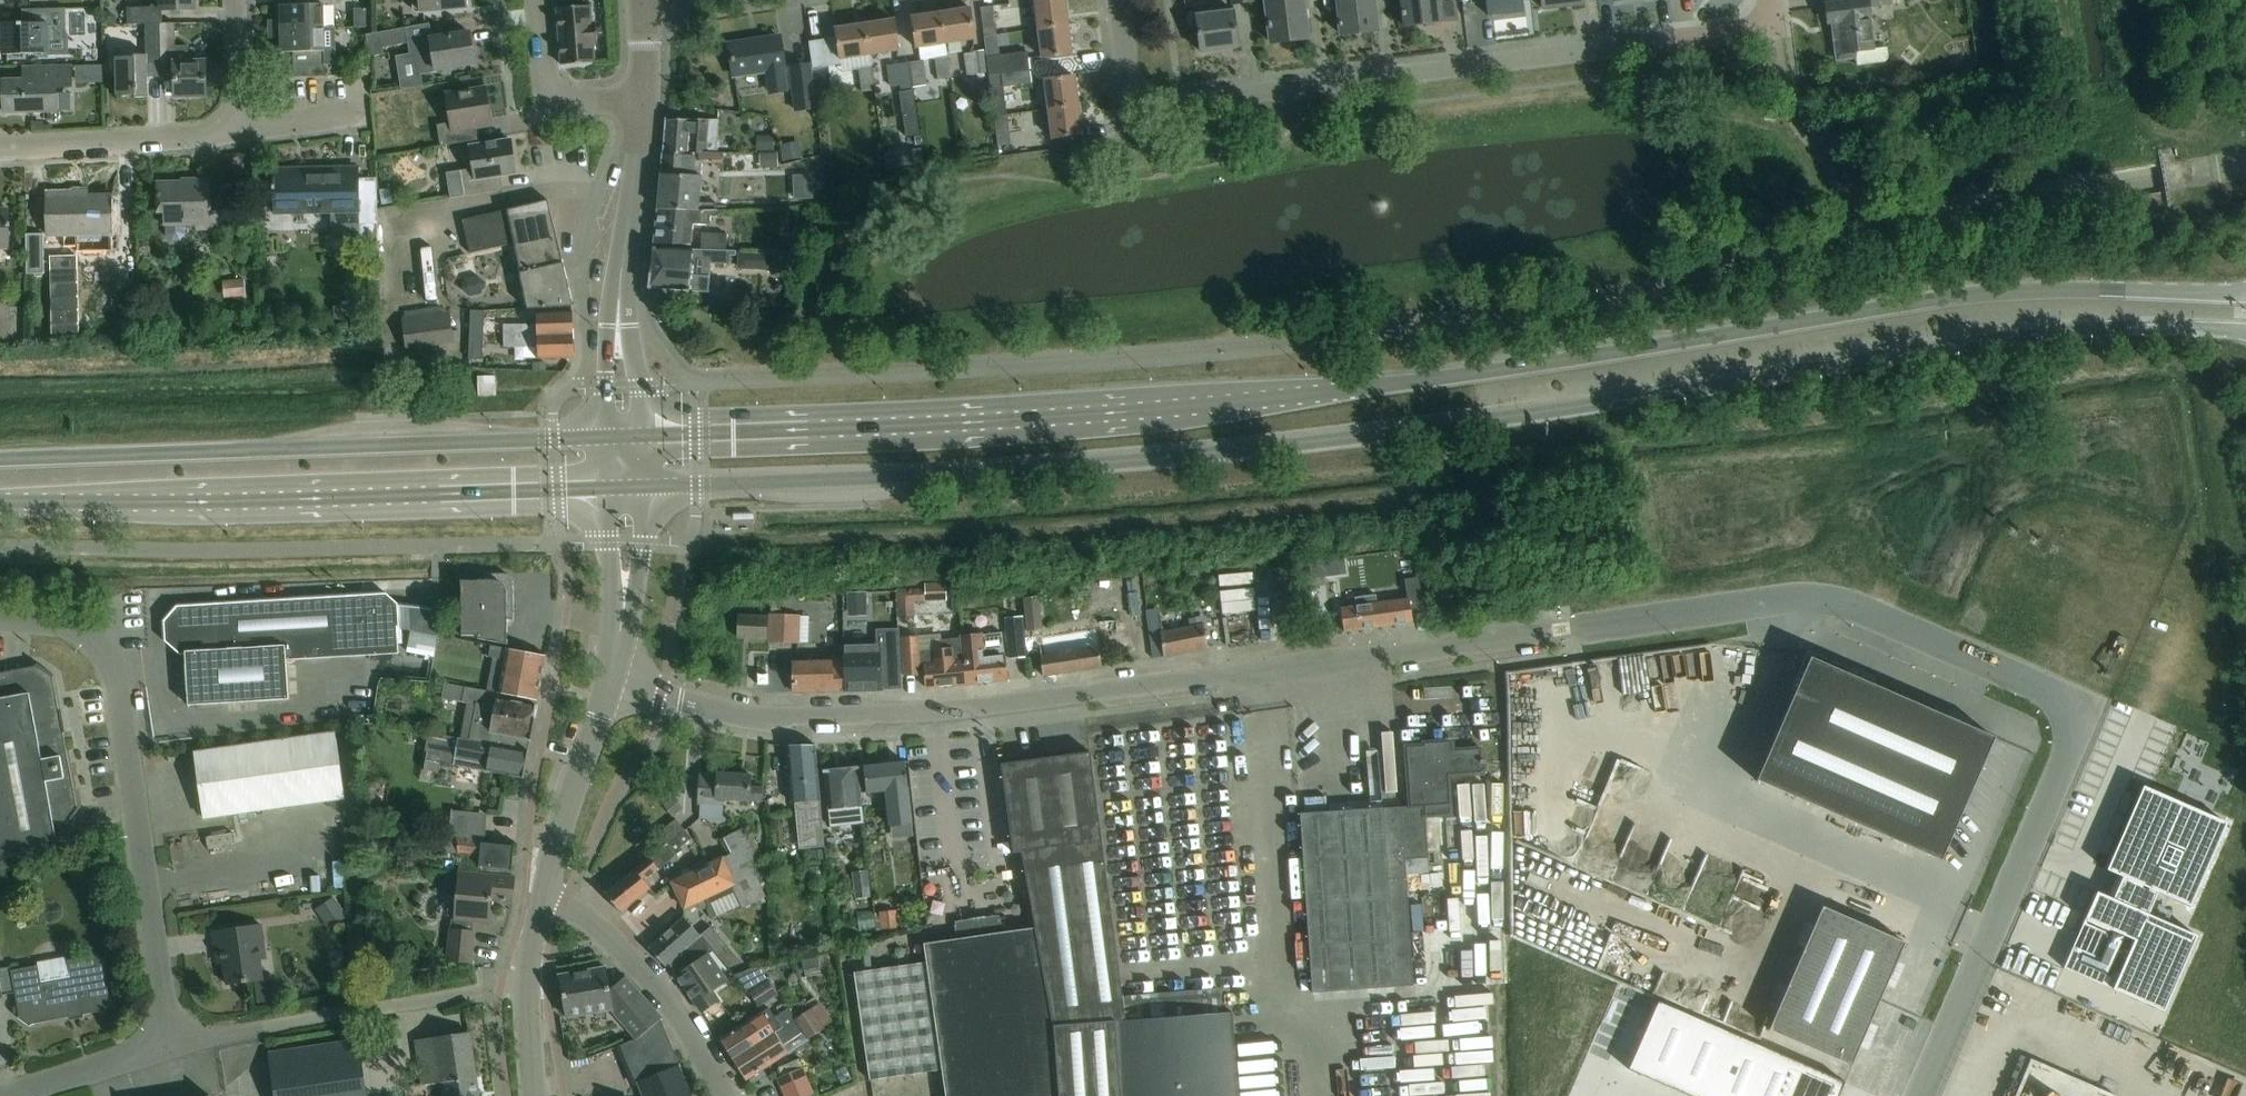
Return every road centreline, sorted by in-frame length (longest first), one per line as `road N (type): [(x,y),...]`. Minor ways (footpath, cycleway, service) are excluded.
road 1 (secondary): [(824,469),(1061,466),(1350,438),(1646,395),(2020,327)]
road 2 (residential): [(609,690),(847,724),(1562,630)]
road 3 (unclassified): [(1562,630),(1827,601),(2054,697),(2067,727),(2067,760),(1921,1095)]
road 4 (residential): [(1130,89),(1147,103),(1756,29),(1774,26),(1770,0)]
road 5 (unclassified): [(0,616),(64,619),(98,640),(112,673),(167,1043)]
road 6 (secondary): [(0,503),(393,479)]
road 7 (residential): [(717,1095),(659,988),(563,901),(544,896)]
road 8 (residential): [(0,147),(241,132)]
road 9 (secondary): [(2245,293),(2109,299),(2020,327)]
road 10 (secondary): [(2020,327),(2245,333)]
road 11 (unclassified): [(544,896),(609,690)]
road 12 (residential): [(536,0),(546,106),(642,104)]
road 13 (unclassified): [(536,1095),(527,992),(544,896)]
road 14 (unclassified): [(167,1043),(357,1014)]
road 15 (unclassified): [(0,1095),(167,1043)]
road 16 (tertiary): [(617,275),(642,104)]
road 17 (secondary): [(393,479),(562,486)]
road 18 (secondary): [(558,455),(472,459),(393,479)]
road 19 (secondary): [(677,484),(764,481),(824,469)]
road 20 (secondary): [(824,469),(765,451),(679,451)]
road 21 (unclassified): [(614,657),(632,614),(639,521)]
road 22 (unclassified): [(607,523),(614,657)]
road 23 (residential): [(241,132),(237,0)]
road 24 (tertiary): [(636,405),(617,275)]
road 25 (tertiary): [(617,275),(605,404)]
road 26 (residential): [(241,132),(366,110)]

